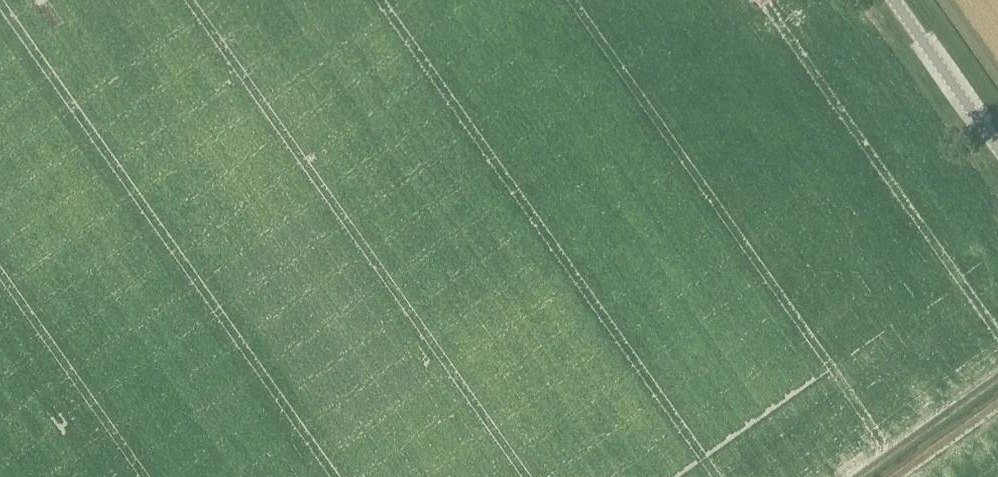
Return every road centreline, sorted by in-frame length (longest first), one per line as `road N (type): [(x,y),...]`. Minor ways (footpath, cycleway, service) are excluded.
road 1 (unclassified): [(997,149),(893,0)]

